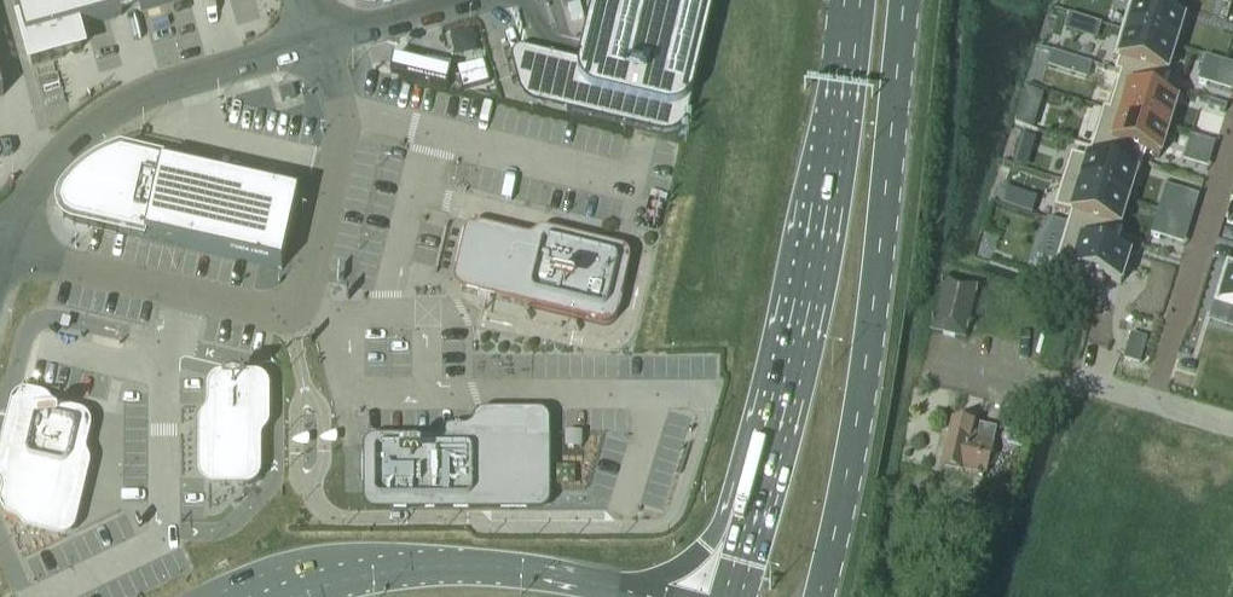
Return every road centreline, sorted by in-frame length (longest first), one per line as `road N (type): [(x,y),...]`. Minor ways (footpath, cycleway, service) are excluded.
road 1 (primary): [(853,0),(798,328),(730,596)]
road 2 (primary): [(818,596),(869,338),(905,0)]
road 3 (unclassified): [(2,249),(59,153),(99,122),(150,92),(316,42)]
road 4 (tertiary): [(649,596),(452,562),(330,577),(272,596)]
road 5 (unclassified): [(2,249),(290,312)]
road 6 (unclassified): [(316,42),(338,109),(338,141),(301,301),(290,312)]
road 7 (residential): [(1151,399),(1232,139)]
road 8 (unclassified): [(316,42),(469,0)]
road 9 (residential): [(1151,399),(1089,381),(1062,389),(1022,377)]

